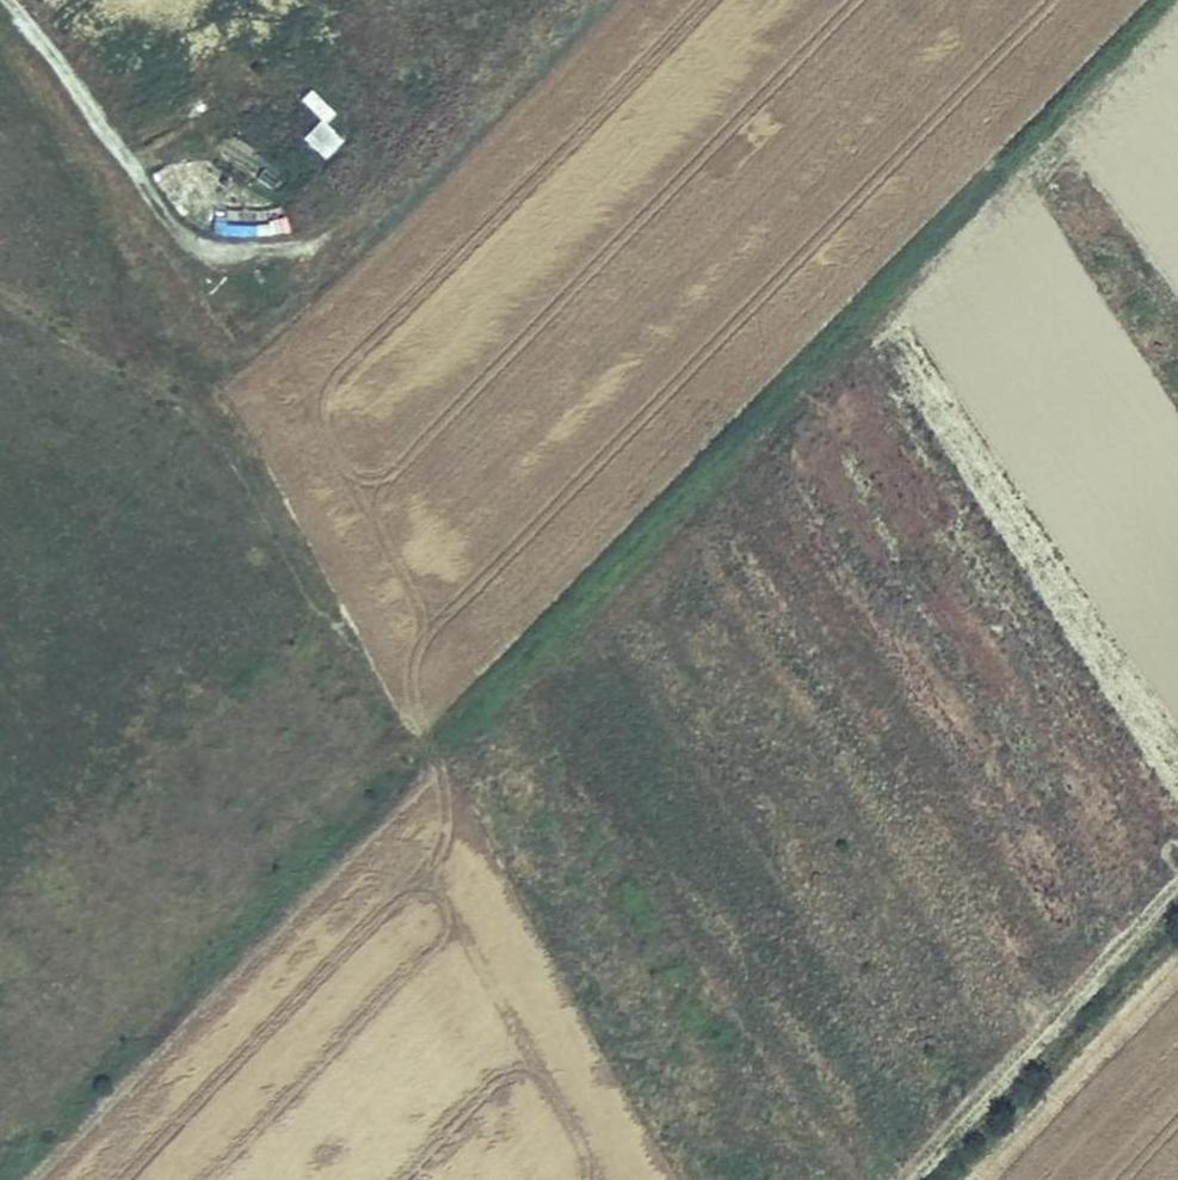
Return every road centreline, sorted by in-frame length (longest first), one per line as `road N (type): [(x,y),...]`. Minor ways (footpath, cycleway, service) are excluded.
road 1 (track): [(12,0),(190,250),(225,267),(274,261),(357,224),(580,0)]
road 2 (track): [(1177,895),(907,1179)]

